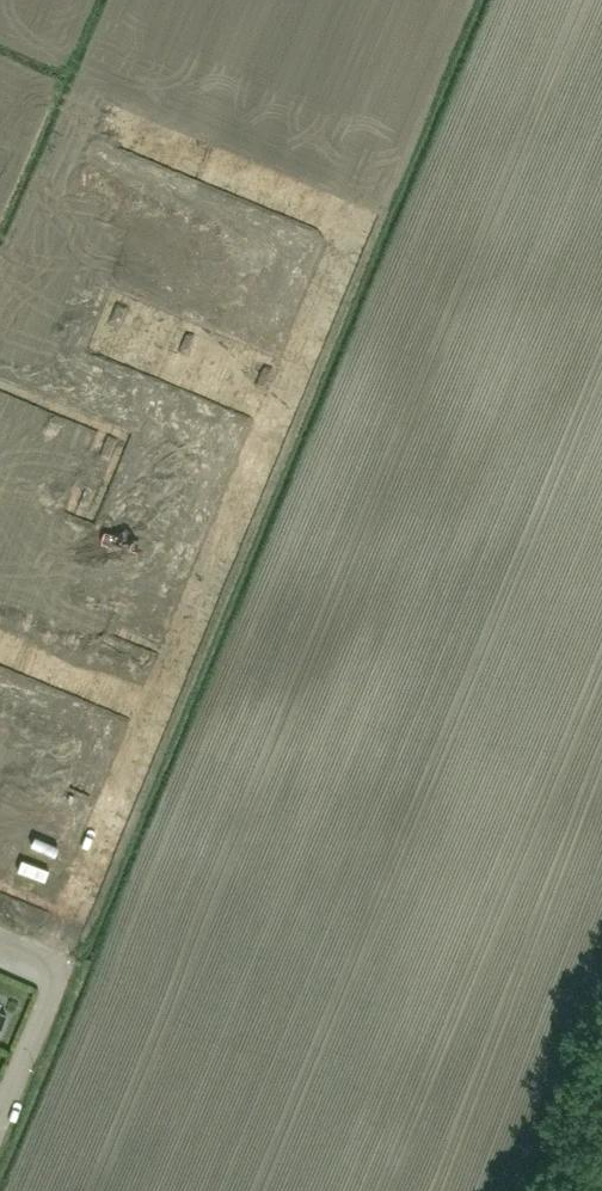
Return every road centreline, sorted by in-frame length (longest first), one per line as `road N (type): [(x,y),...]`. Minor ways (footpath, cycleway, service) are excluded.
road 1 (unclassified): [(0,938),(63,964),(0,1114)]
road 2 (unclassified): [(558,1183),(601,1068)]

